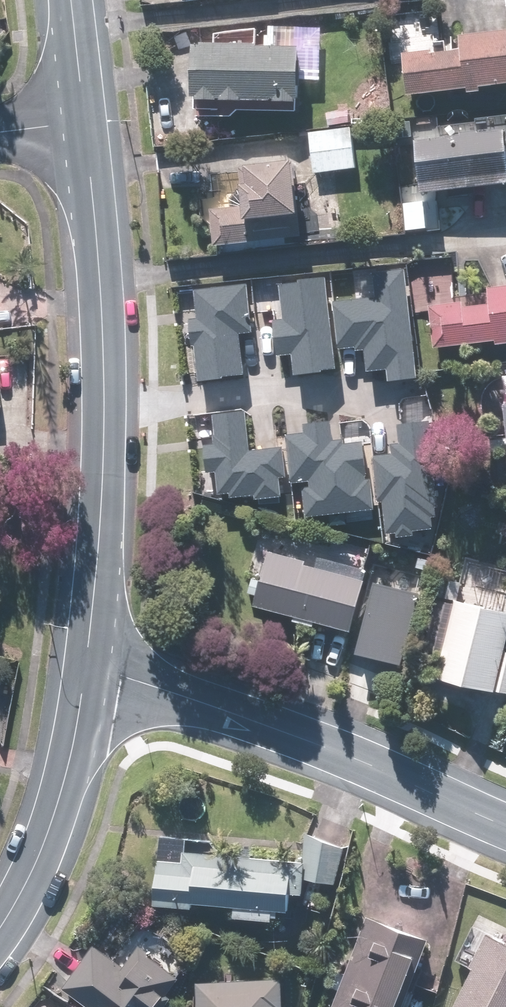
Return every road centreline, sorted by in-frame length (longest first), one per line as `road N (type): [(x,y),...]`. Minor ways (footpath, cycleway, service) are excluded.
road 1 (tertiary): [(90,670),(91,362),(78,126)]
road 2 (residential): [(90,670),(322,746),(505,823)]
road 3 (tertiary): [(0,927),(38,862),(90,670)]
road 4 (tertiary): [(78,126),(65,0)]

